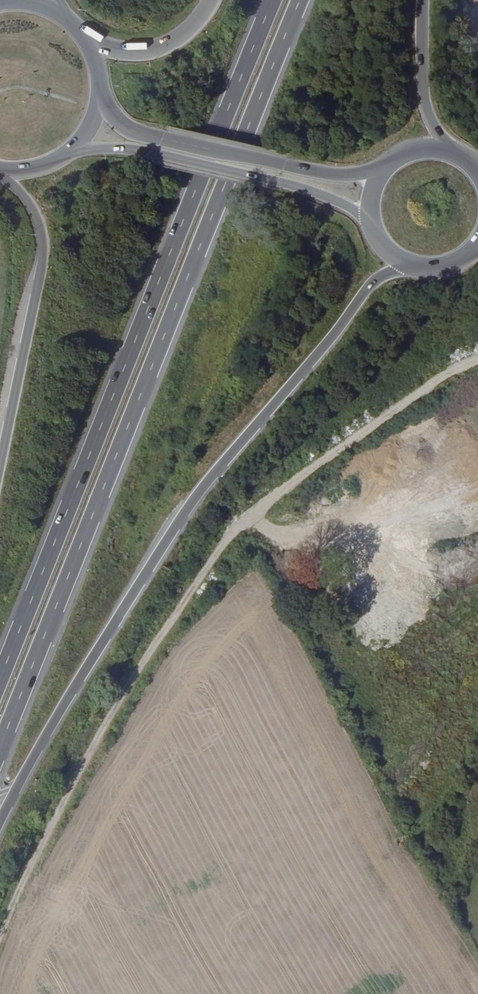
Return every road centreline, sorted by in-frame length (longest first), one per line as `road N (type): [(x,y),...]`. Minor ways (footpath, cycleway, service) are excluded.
road 1 (trunk): [(0,748),(300,0)]
road 2 (track): [(477,362),(254,513),(227,541),(128,690),(0,937)]
road 3 (trunk): [(273,0),(0,677)]
road 4 (trunk): [(0,821),(184,515),(366,290),(408,263)]
road 5 (primary): [(388,166),(331,175),(153,137),(116,118),(102,90)]
road 6 (trunk): [(0,172),(34,214),(43,258),(0,467)]
road 7 (primary): [(75,150),(145,152),(275,182),(372,223)]
road 8 (trunk): [(450,152),(426,107),(424,0)]
road 9 (primary): [(211,0),(184,33),(154,50),(87,38)]

